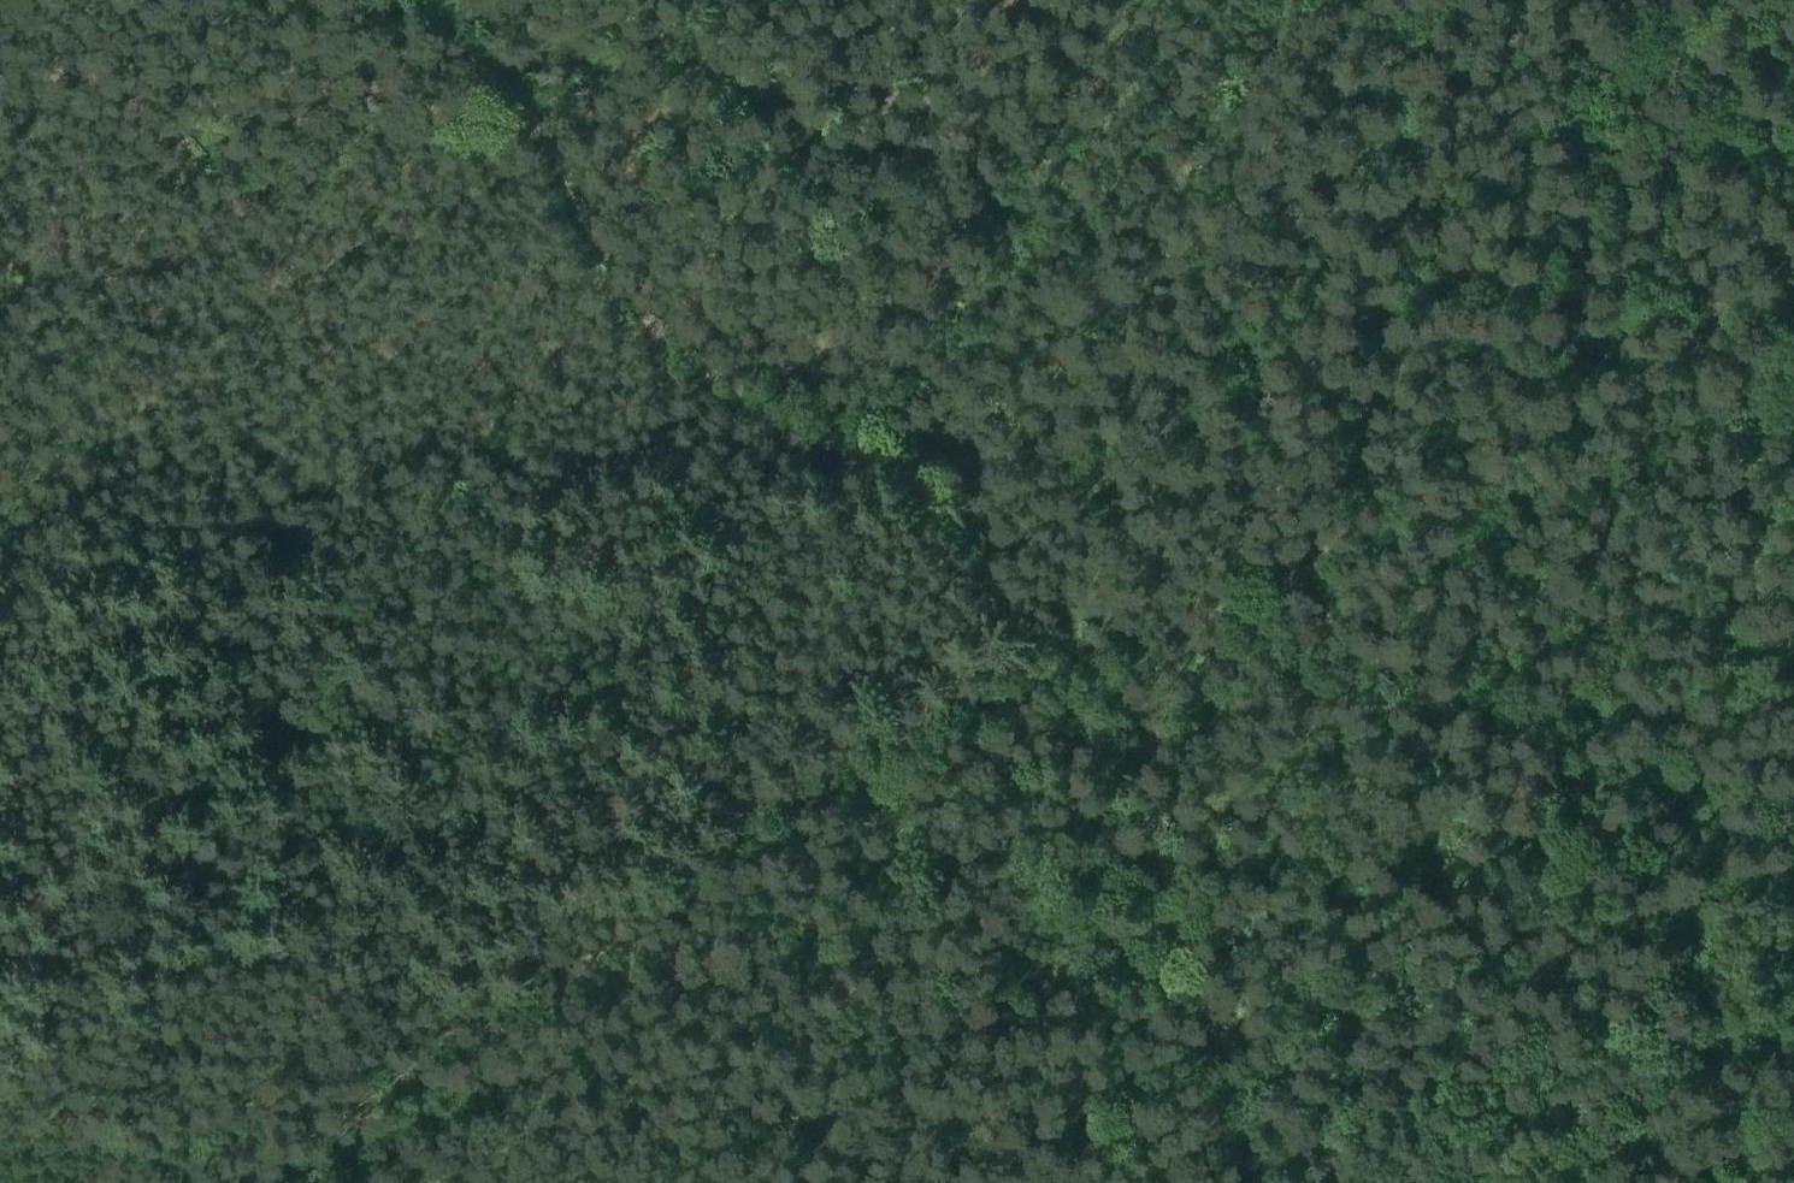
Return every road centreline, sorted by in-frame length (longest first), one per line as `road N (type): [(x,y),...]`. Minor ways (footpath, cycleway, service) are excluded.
road 1 (track): [(1270,1182),(1257,1111),(1181,957),(1173,877),(1067,675),(942,513),(840,439),(741,398),(666,352),(611,273),(558,155),(439,0)]
road 2 (track): [(1748,0),(1606,152),(1573,210),(1492,304),(1426,340),(1395,368),(1374,397),(1354,513),(1316,567),(1258,597),(1107,646),(1067,675)]

